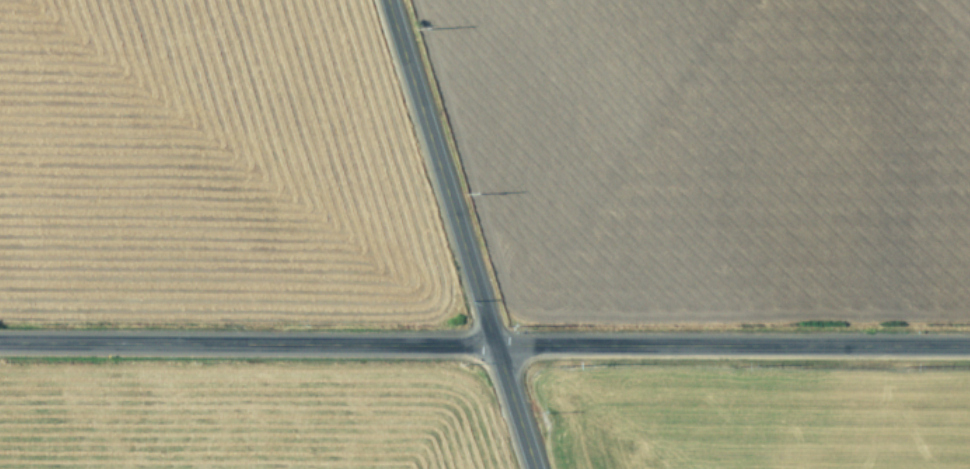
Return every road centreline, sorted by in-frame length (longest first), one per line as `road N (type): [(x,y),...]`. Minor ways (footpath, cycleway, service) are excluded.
road 1 (tertiary): [(0,347),(969,351)]
road 2 (tertiary): [(531,468),(385,0)]

